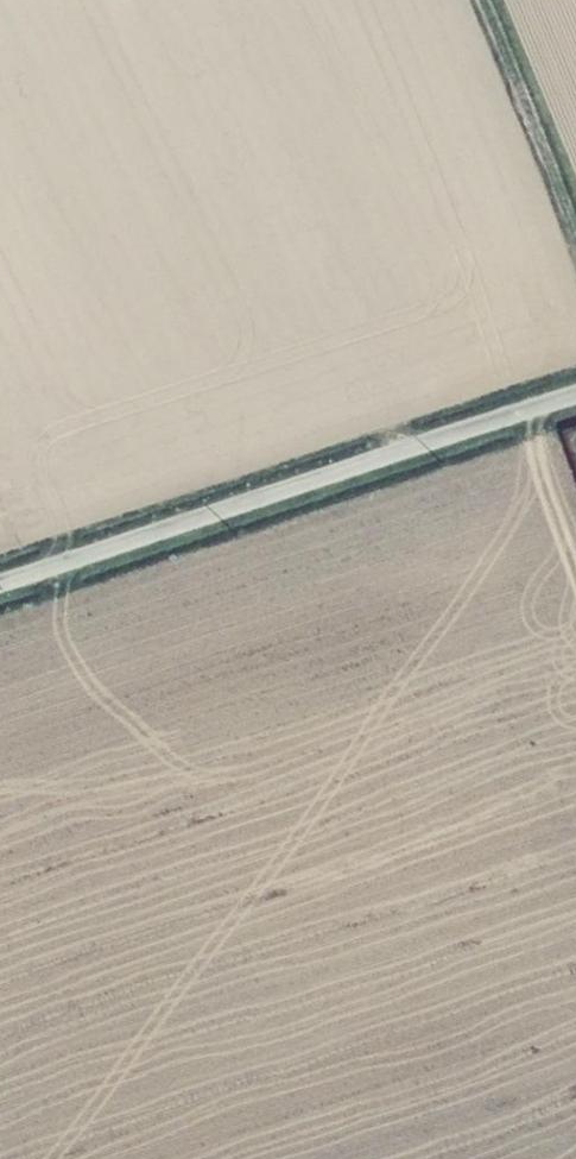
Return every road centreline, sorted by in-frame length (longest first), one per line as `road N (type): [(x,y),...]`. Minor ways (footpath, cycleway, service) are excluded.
road 1 (unclassified): [(0,585),(575,394)]

